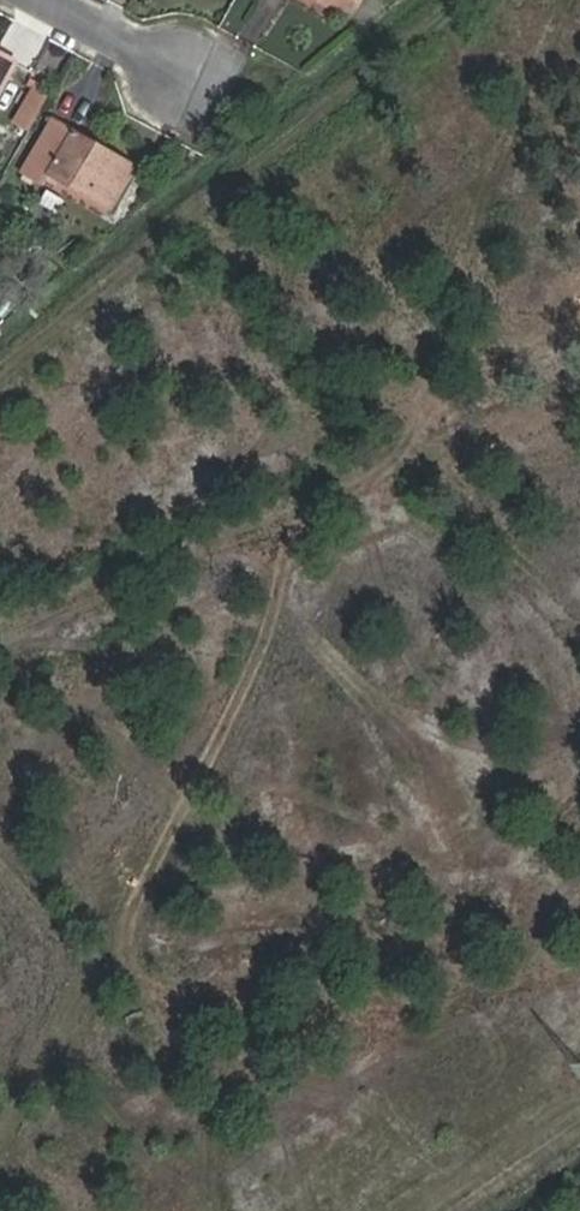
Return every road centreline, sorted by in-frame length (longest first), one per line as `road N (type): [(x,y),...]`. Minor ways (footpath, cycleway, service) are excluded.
road 1 (residential): [(44,0),(188,72)]

